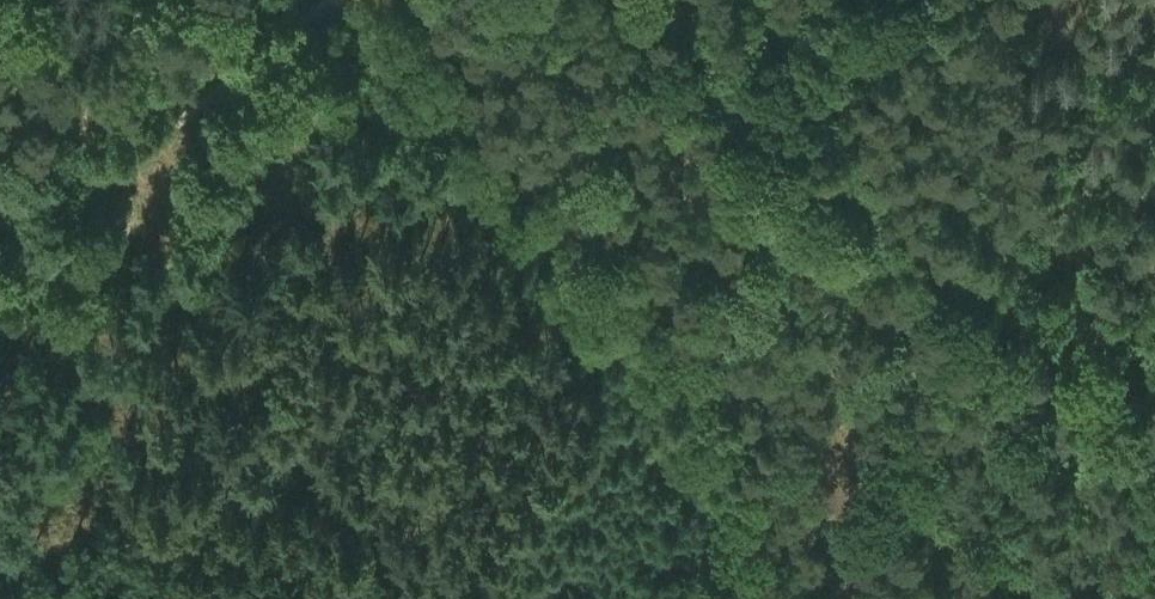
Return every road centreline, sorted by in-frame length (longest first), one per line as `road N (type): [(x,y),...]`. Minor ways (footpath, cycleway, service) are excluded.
road 1 (track): [(1154,417),(994,318),(837,203),(680,46),(670,0)]
road 2 (track): [(329,0),(0,273)]

